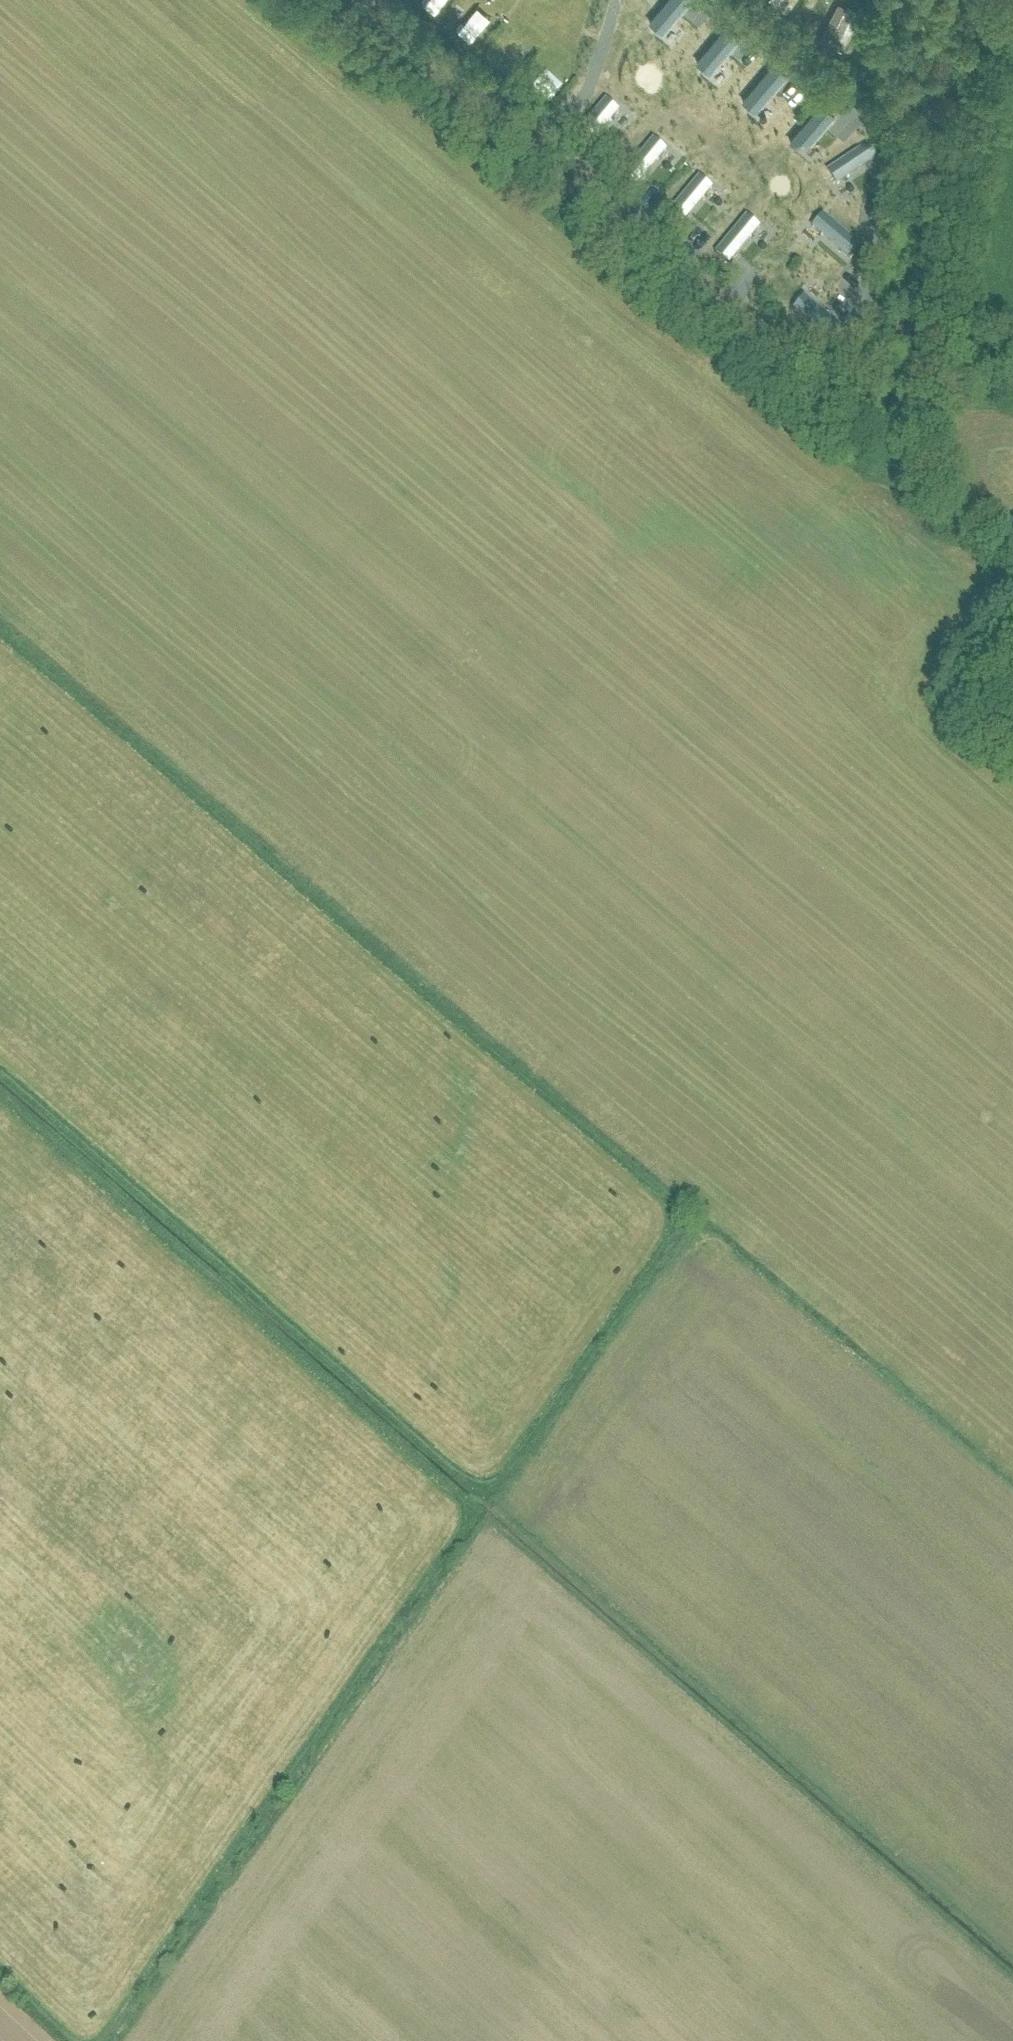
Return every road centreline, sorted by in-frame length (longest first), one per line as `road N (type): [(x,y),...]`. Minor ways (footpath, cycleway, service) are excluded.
road 1 (track): [(958,0),(896,412)]

